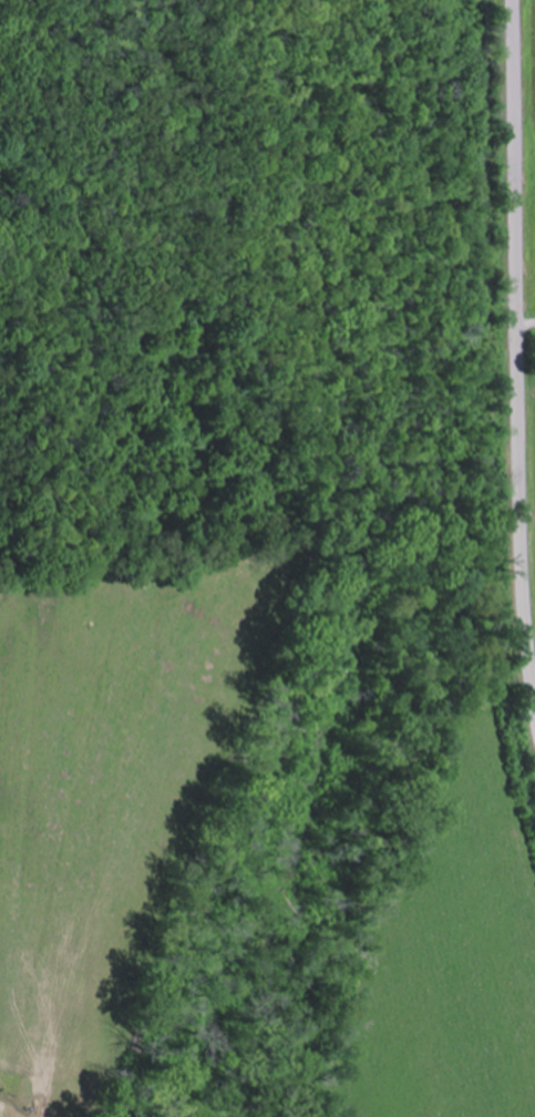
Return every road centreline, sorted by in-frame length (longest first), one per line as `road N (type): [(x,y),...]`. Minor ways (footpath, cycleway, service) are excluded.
road 1 (tertiary): [(534,693),(522,554),(512,0)]

